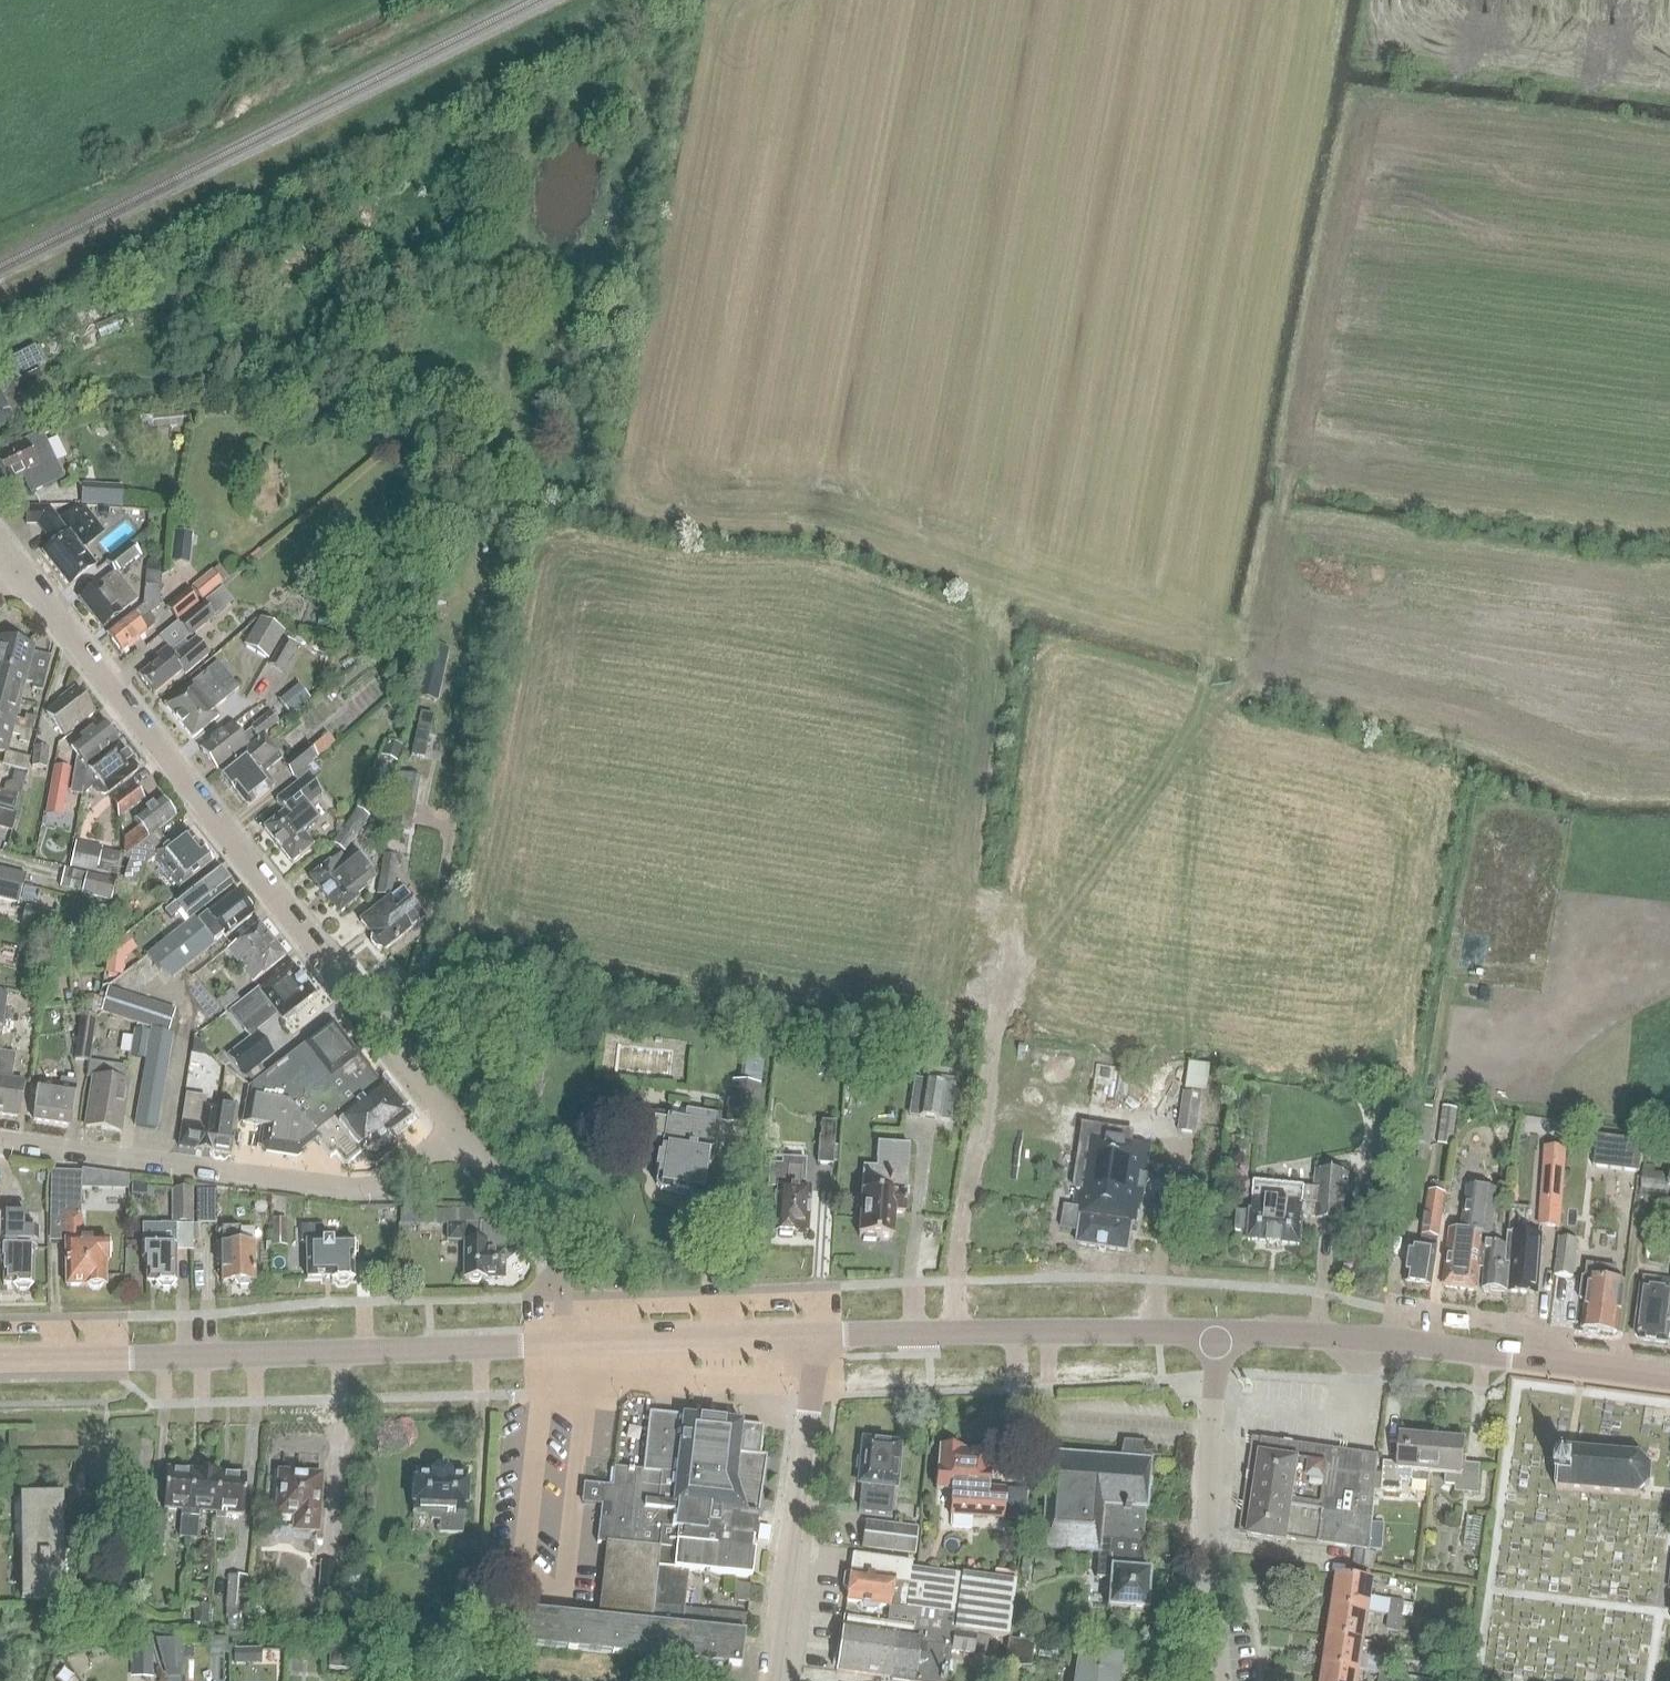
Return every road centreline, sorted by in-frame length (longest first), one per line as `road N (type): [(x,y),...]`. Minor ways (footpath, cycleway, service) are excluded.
road 1 (unclassified): [(458,1131),(20,570)]
road 2 (tertiary): [(564,1343),(0,1358)]
road 3 (unclassified): [(458,1131),(383,1185),(354,1190),(0,1142)]
road 4 (tertiary): [(1669,1375),(1398,1339),(1219,1331)]
road 5 (tertiary): [(1219,1331),(816,1332)]
road 6 (tertiary): [(770,1680),(816,1332)]
road 7 (residential): [(1221,1680),(1208,1524),(1219,1331)]
road 8 (tertiary): [(816,1332),(564,1343)]
road 9 (unclassified): [(564,1343),(557,1261),(458,1131)]

